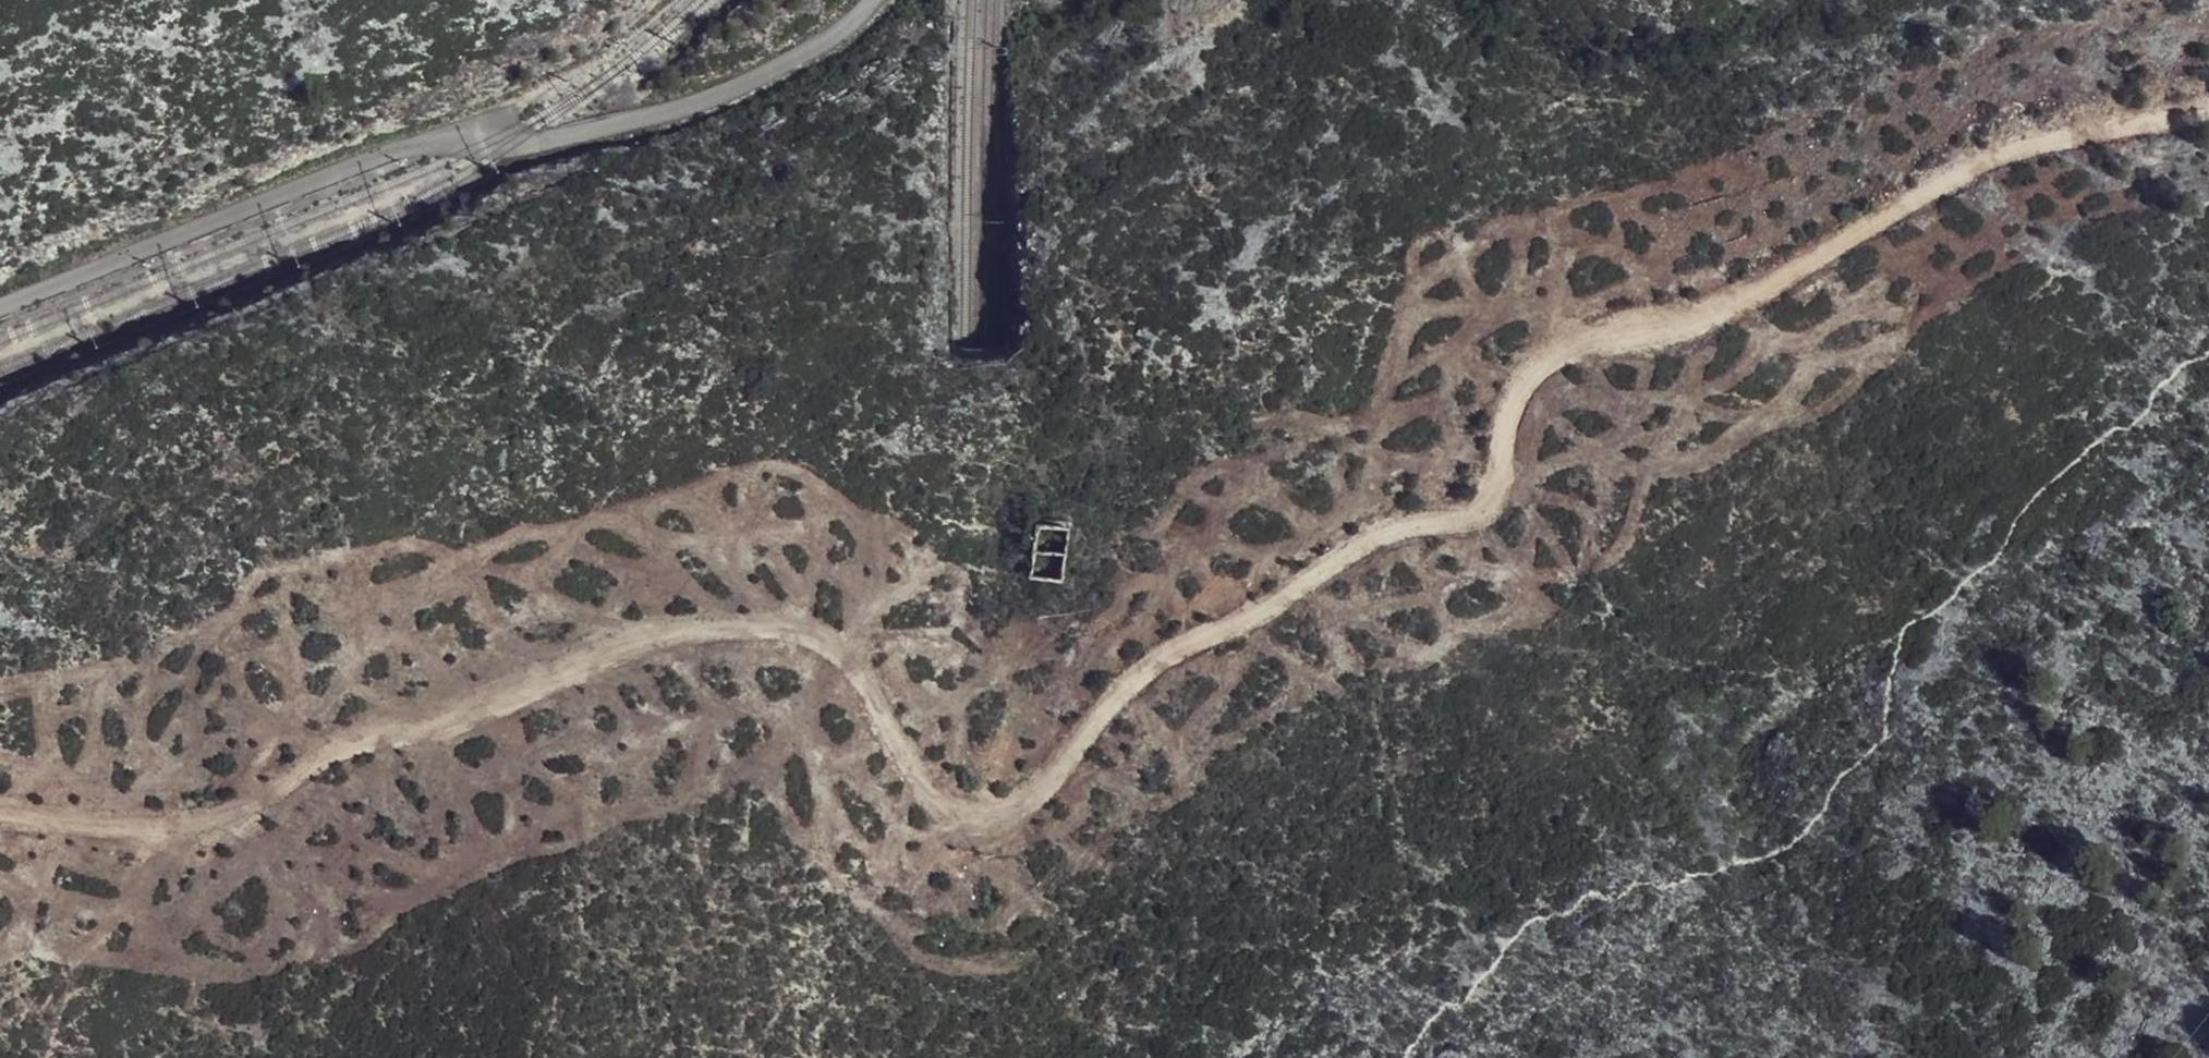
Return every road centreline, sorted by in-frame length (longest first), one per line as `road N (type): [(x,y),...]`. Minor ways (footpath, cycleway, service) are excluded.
road 1 (track): [(0,814),(153,828),(234,813),(315,763),(683,629),(753,627),(805,633),(854,665),(927,793),(968,820),(1001,815),(1050,790),(1118,693),(1178,650),(1264,613),(1378,534),(1472,514),(1498,483),(1516,387),(1543,364),(1704,320),(1988,158),(2145,124),(2208,120)]
road 2 (unclassified): [(874,0),(831,41),(722,98),(542,141),(483,133),(0,310)]

